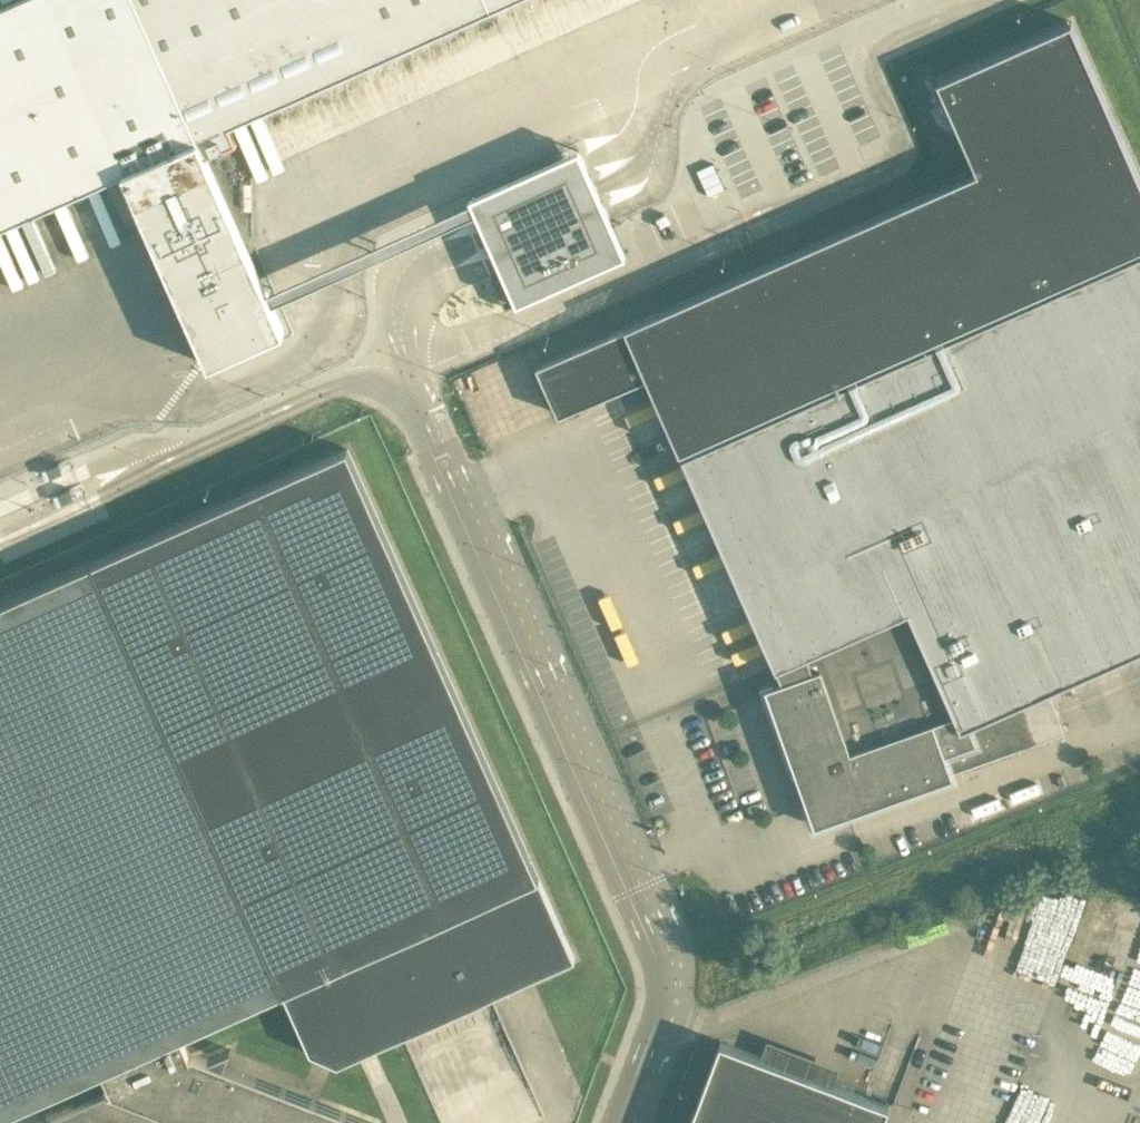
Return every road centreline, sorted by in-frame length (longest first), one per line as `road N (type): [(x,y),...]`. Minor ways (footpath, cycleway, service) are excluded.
road 1 (residential): [(625,1122),(667,1004),(661,932),(417,395)]

